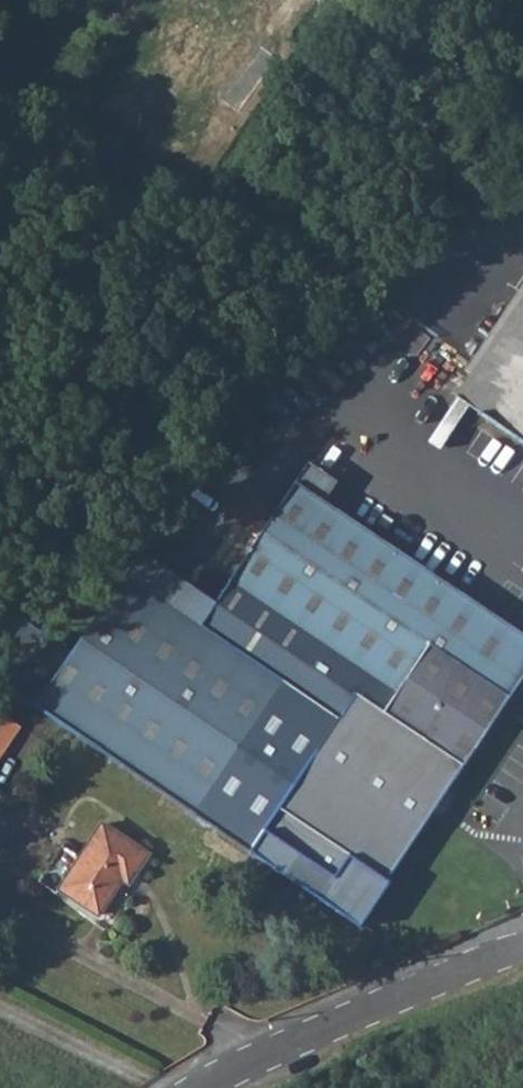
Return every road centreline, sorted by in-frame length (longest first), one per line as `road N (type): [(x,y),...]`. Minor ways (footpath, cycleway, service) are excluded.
road 1 (unclassified): [(189,1087),(252,1053),(522,949)]

